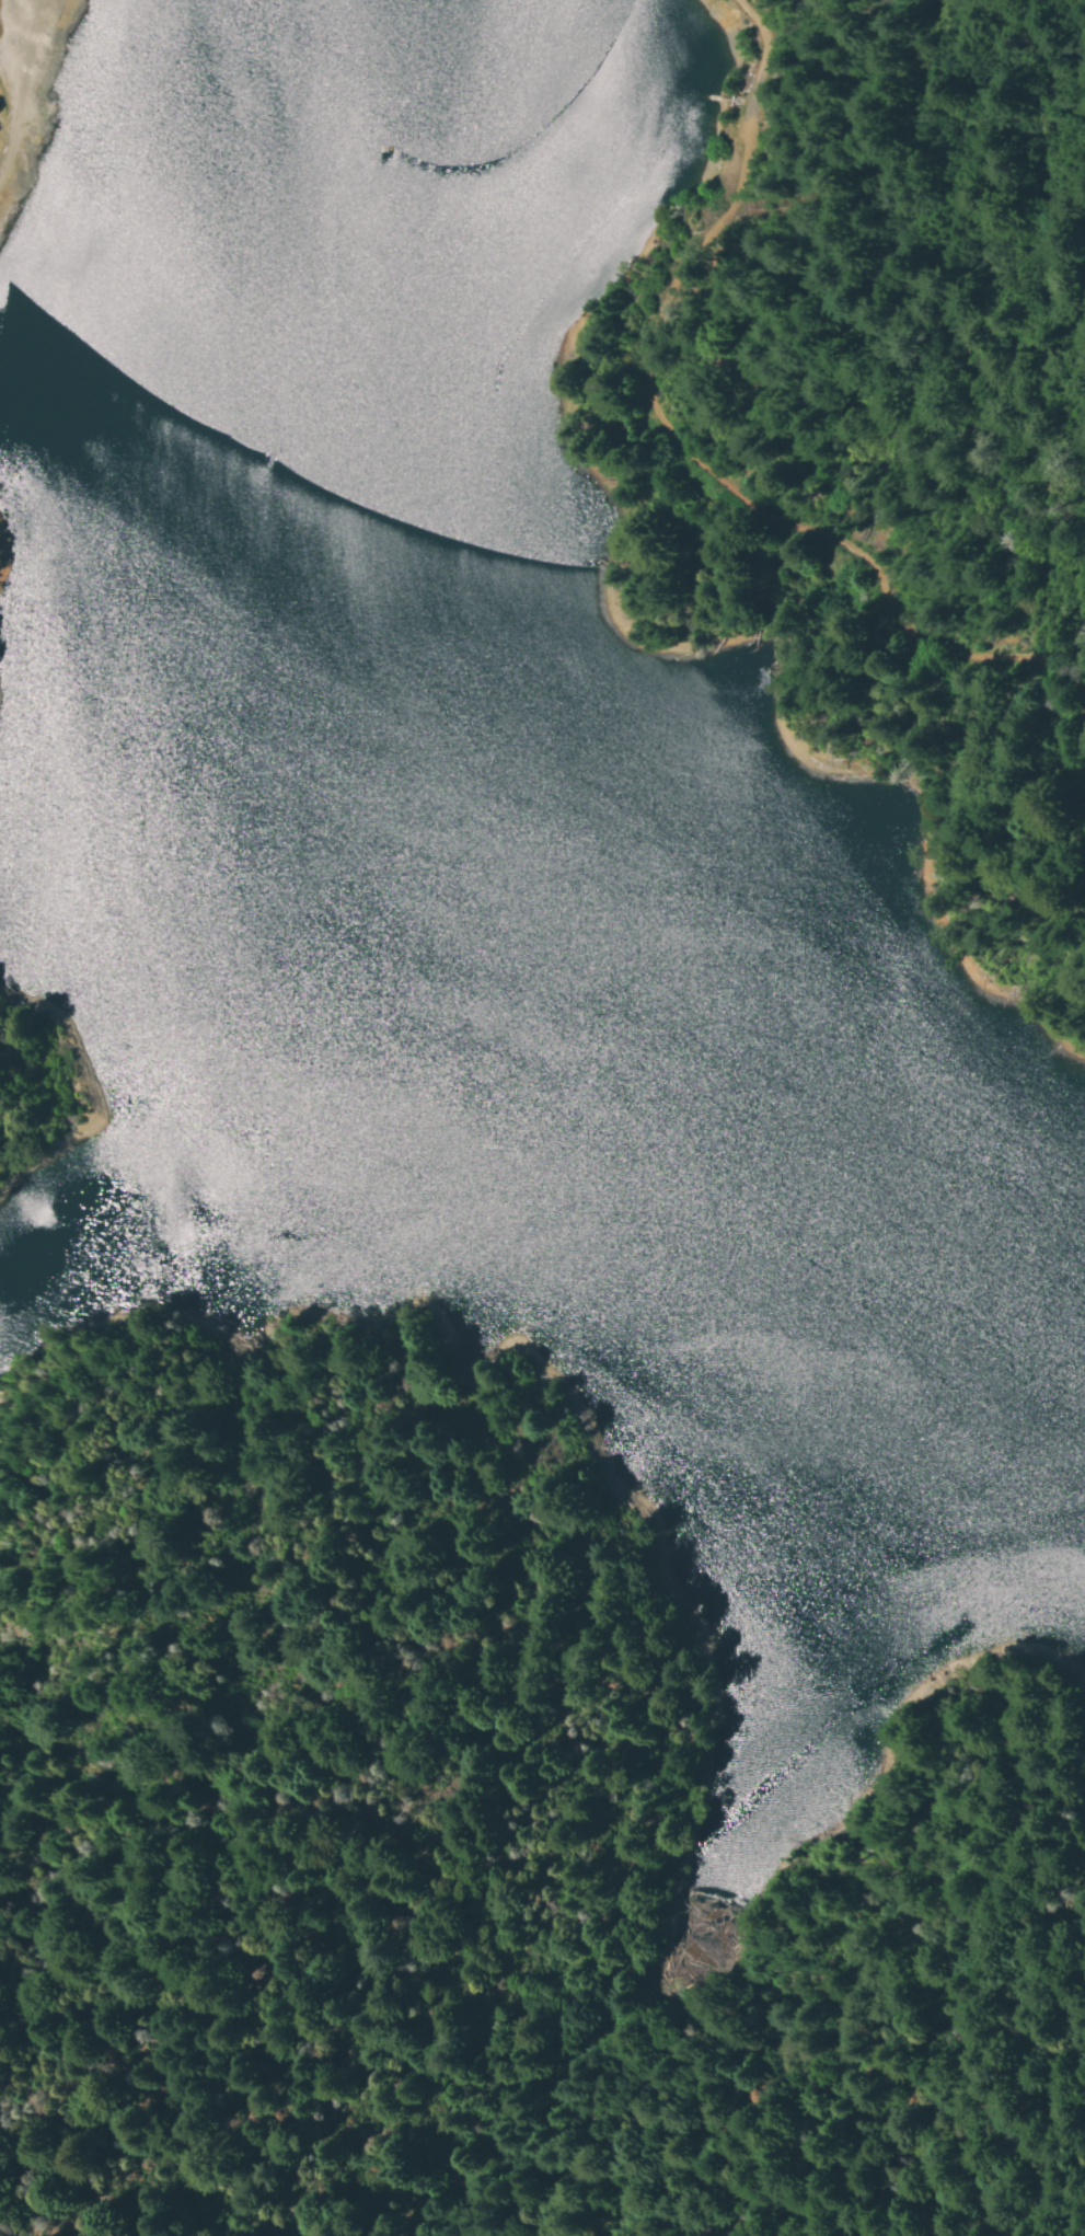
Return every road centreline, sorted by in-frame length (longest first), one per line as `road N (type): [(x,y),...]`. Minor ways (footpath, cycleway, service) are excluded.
road 1 (track): [(1084,742),(1061,671),(1043,660),(923,634),(862,554),(763,504),(715,468),(661,403),(656,344),(746,174),(766,49),(746,0)]

